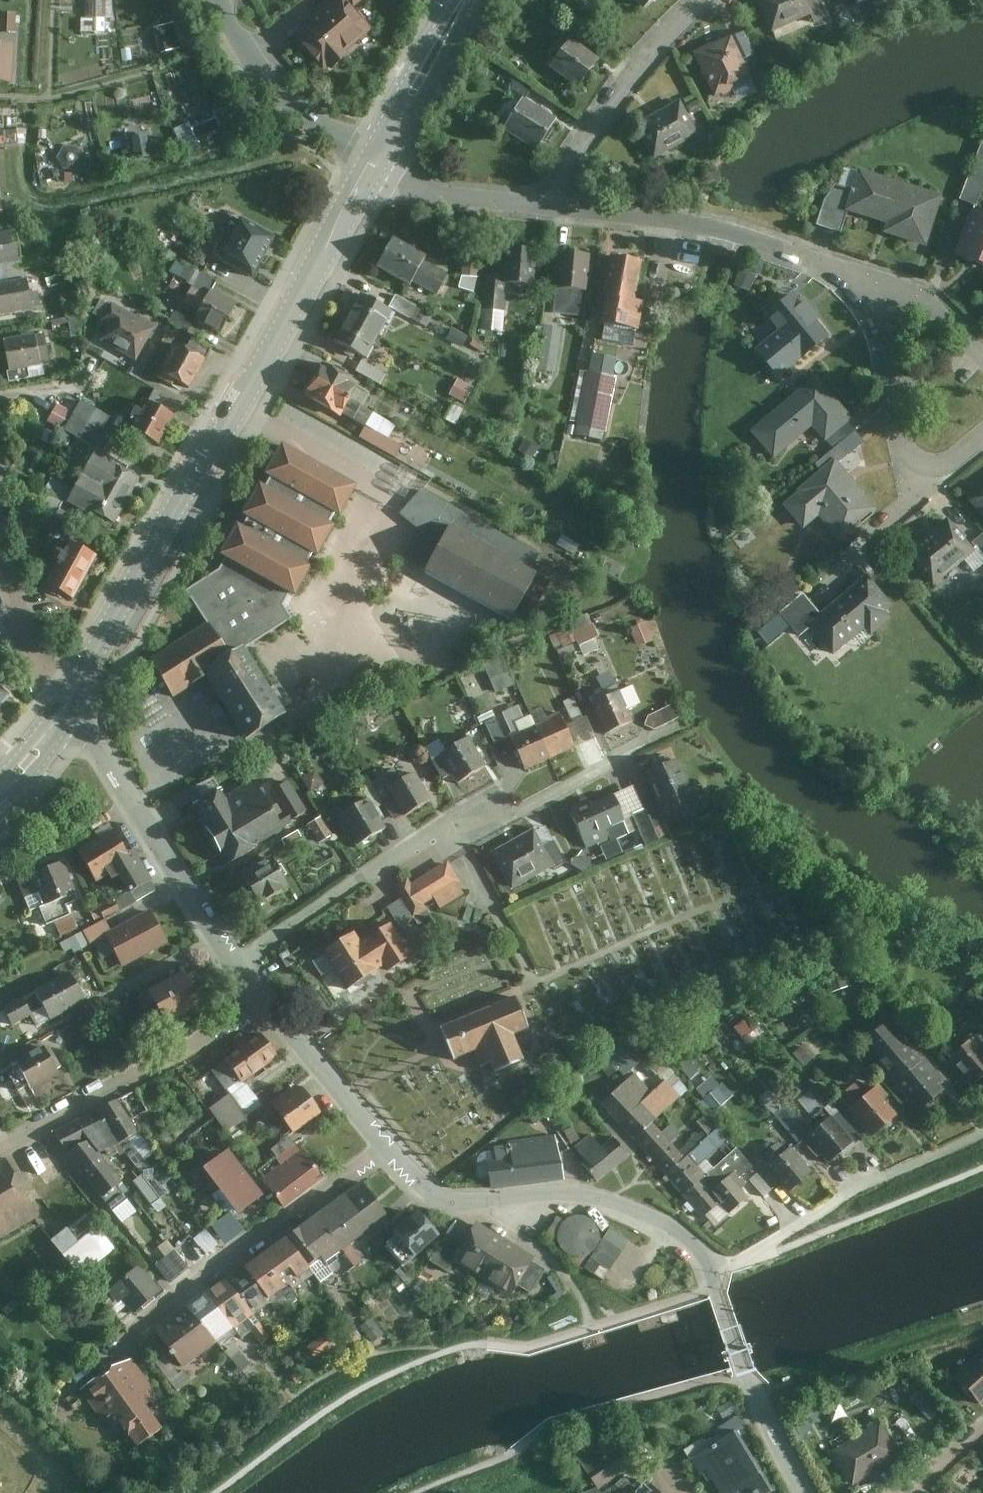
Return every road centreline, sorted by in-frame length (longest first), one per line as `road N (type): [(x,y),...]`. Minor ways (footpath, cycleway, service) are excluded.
road 1 (tertiary): [(376,159),(65,704)]
road 2 (residential): [(235,965),(441,830),(513,812),(630,753)]
road 3 (residential): [(389,1150),(443,1198),(584,1196),(688,1239),(709,1264)]
road 4 (residential): [(546,207),(667,220),(855,277)]
road 5 (residential): [(389,1150),(131,1333)]
road 6 (residential): [(65,704),(235,965)]
road 7 (residential): [(982,1131),(858,1187),(770,1243),(709,1264)]
road 8 (residential): [(263,1002),(0,1148)]
road 9 (residential): [(855,277),(881,329),(909,459),(938,469),(982,437)]
road 10 (residential): [(703,0),(613,99),(546,207)]
road 11 (residential): [(709,1264),(747,1381),(805,1492)]
road 12 (residential): [(376,159),(293,105),(261,72),(217,0)]
road 13 (residential): [(263,1002),(389,1150)]
road 14 (tertiary): [(464,0),(376,159)]
road 15 (residential): [(376,159),(437,192),(546,207)]
road 16 (residential): [(65,704),(30,646),(0,551)]
road 17 (residential): [(982,356),(943,318),(882,287)]

